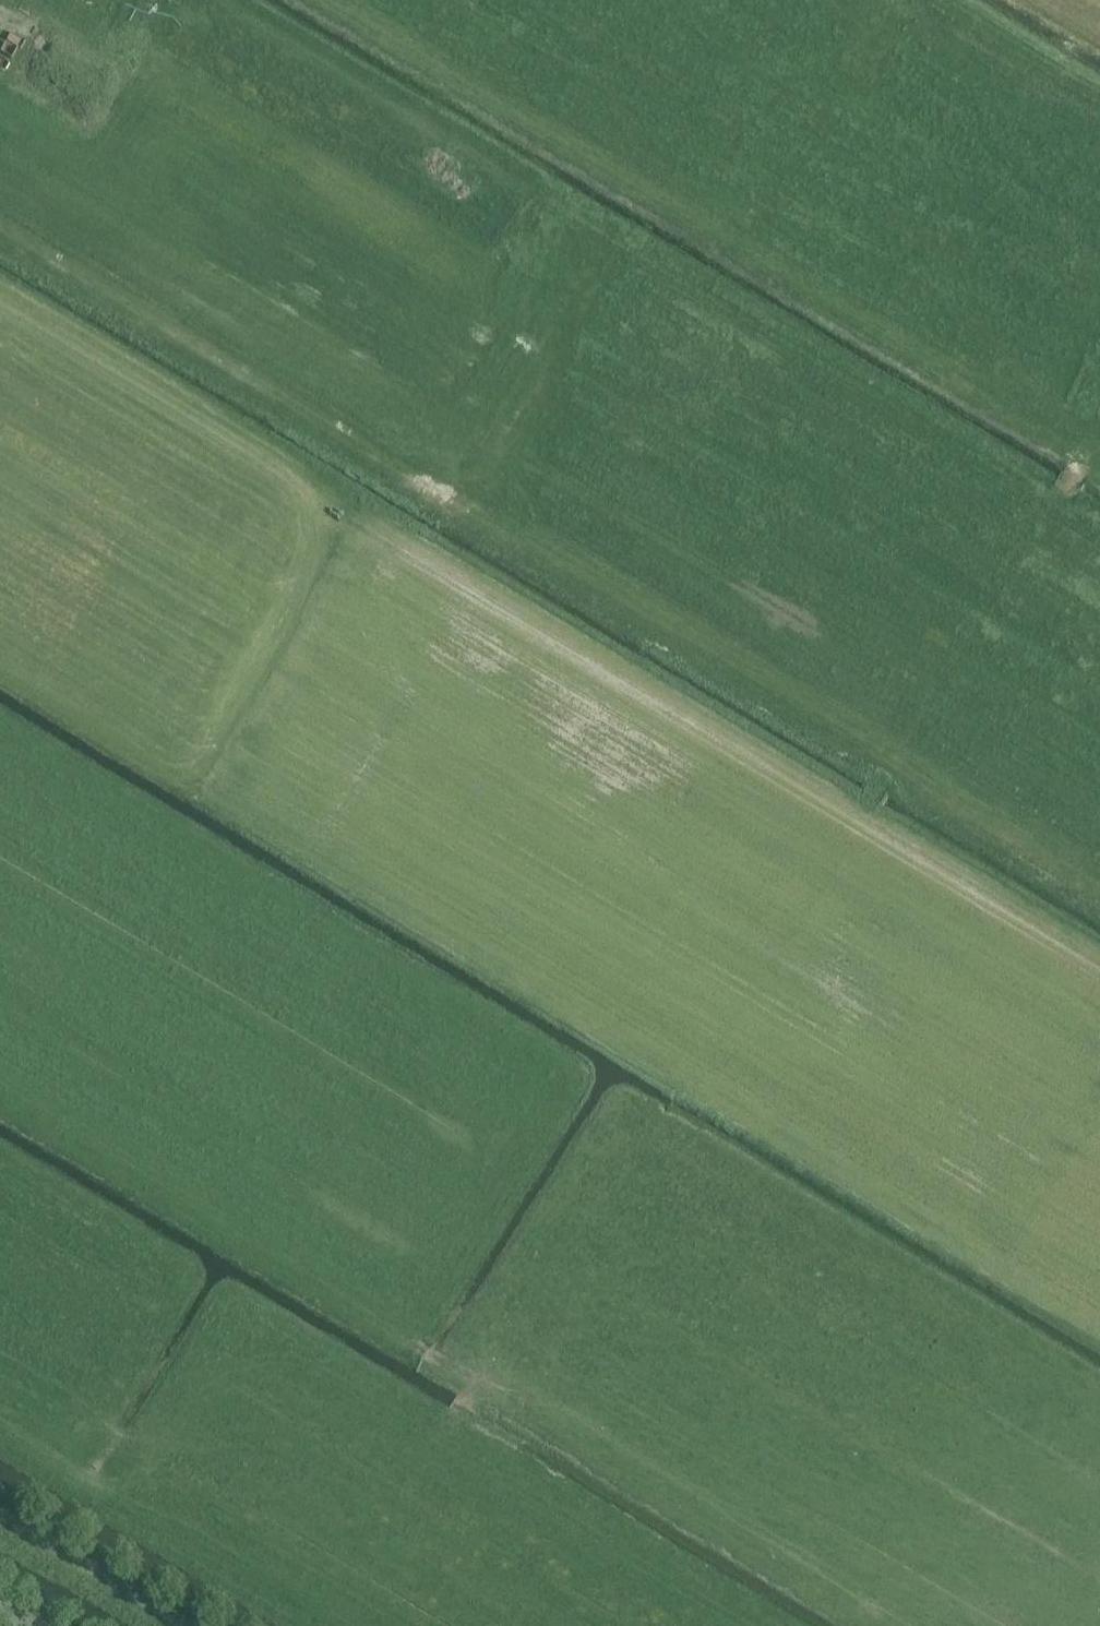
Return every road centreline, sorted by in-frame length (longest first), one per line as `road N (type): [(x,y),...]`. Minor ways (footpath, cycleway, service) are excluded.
road 1 (track): [(0,319),(545,630)]
road 2 (track): [(542,202),(218,0)]
road 3 (track): [(0,232),(187,333)]

